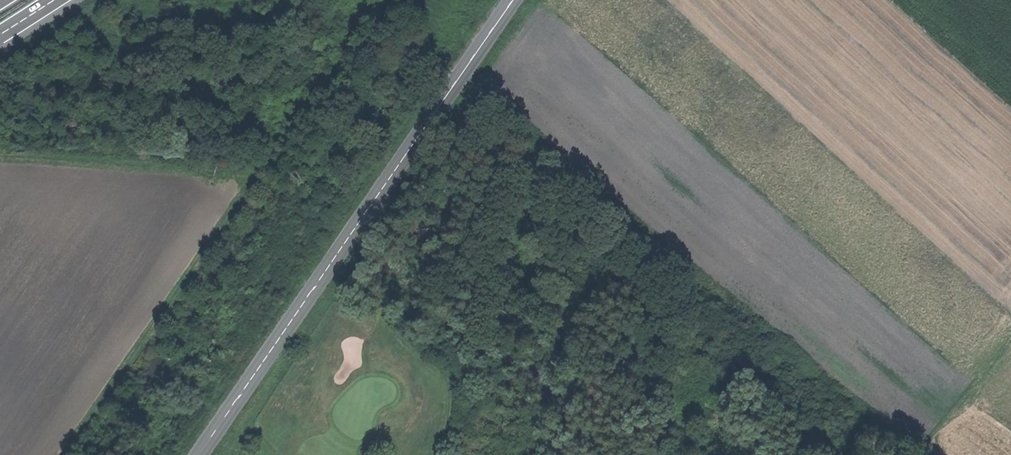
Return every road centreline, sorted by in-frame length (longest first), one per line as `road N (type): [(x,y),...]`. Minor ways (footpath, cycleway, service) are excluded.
road 1 (secondary): [(198,454),(512,0)]

